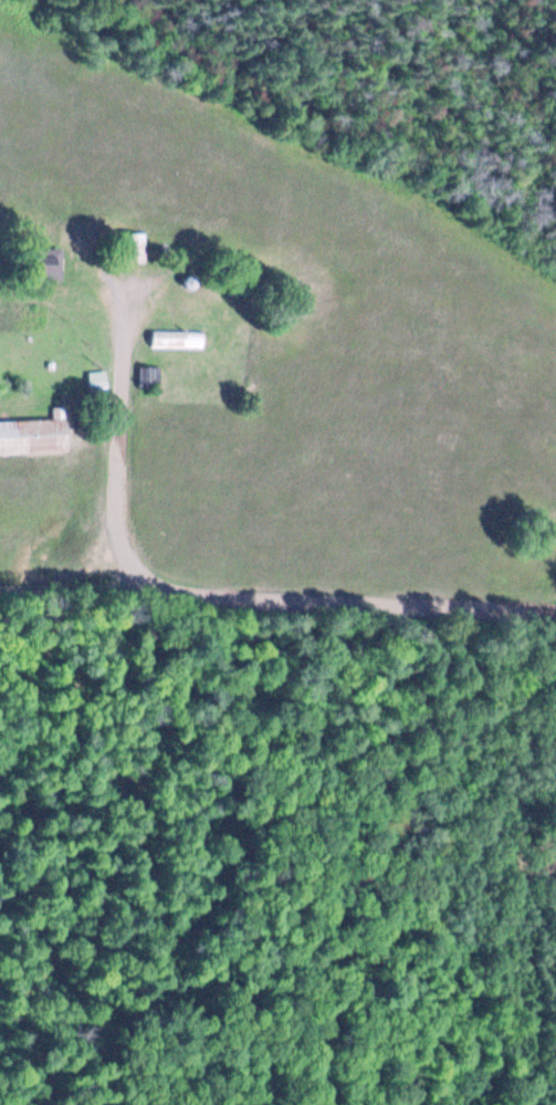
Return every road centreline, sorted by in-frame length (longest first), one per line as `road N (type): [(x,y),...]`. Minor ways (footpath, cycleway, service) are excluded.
road 1 (residential): [(555,604),(0,603)]
road 2 (track): [(523,1104),(537,1005),(526,927),(491,840),(471,755),(474,604)]

